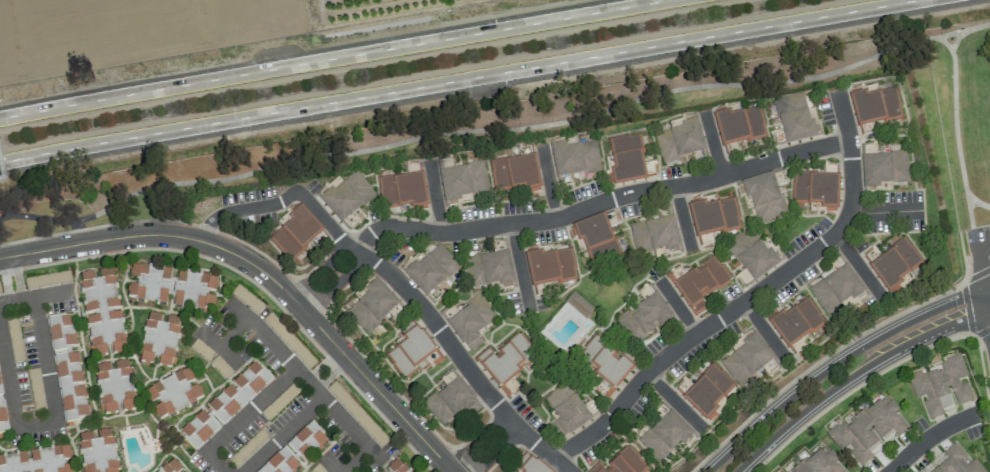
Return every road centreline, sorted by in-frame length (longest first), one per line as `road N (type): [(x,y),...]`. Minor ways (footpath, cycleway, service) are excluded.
road 1 (motorway): [(0,163),(919,0)]
road 2 (motorway): [(668,0),(0,120)]
road 3 (residential): [(0,258),(153,234),(239,256),(293,297),(454,471)]
road 4 (residential): [(553,459),(611,416),(646,373),(845,220),(852,200),(849,139),(836,86)]
road 5 (residential): [(359,247),(387,225),(441,233),(556,219),(624,194),(697,183),(849,139)]
road 6 (tertiary): [(966,298),(820,375),(707,471)]
road 7 (residential): [(359,247),(566,471)]
road 8 (tertiary): [(737,471),(833,389),(970,318)]
road 9 (residential): [(324,394),(240,471),(212,453),(296,366)]
road 10 (residential): [(34,295),(54,417),(20,420),(0,322)]
road 11 (residential): [(231,306),(372,445),(344,471)]

